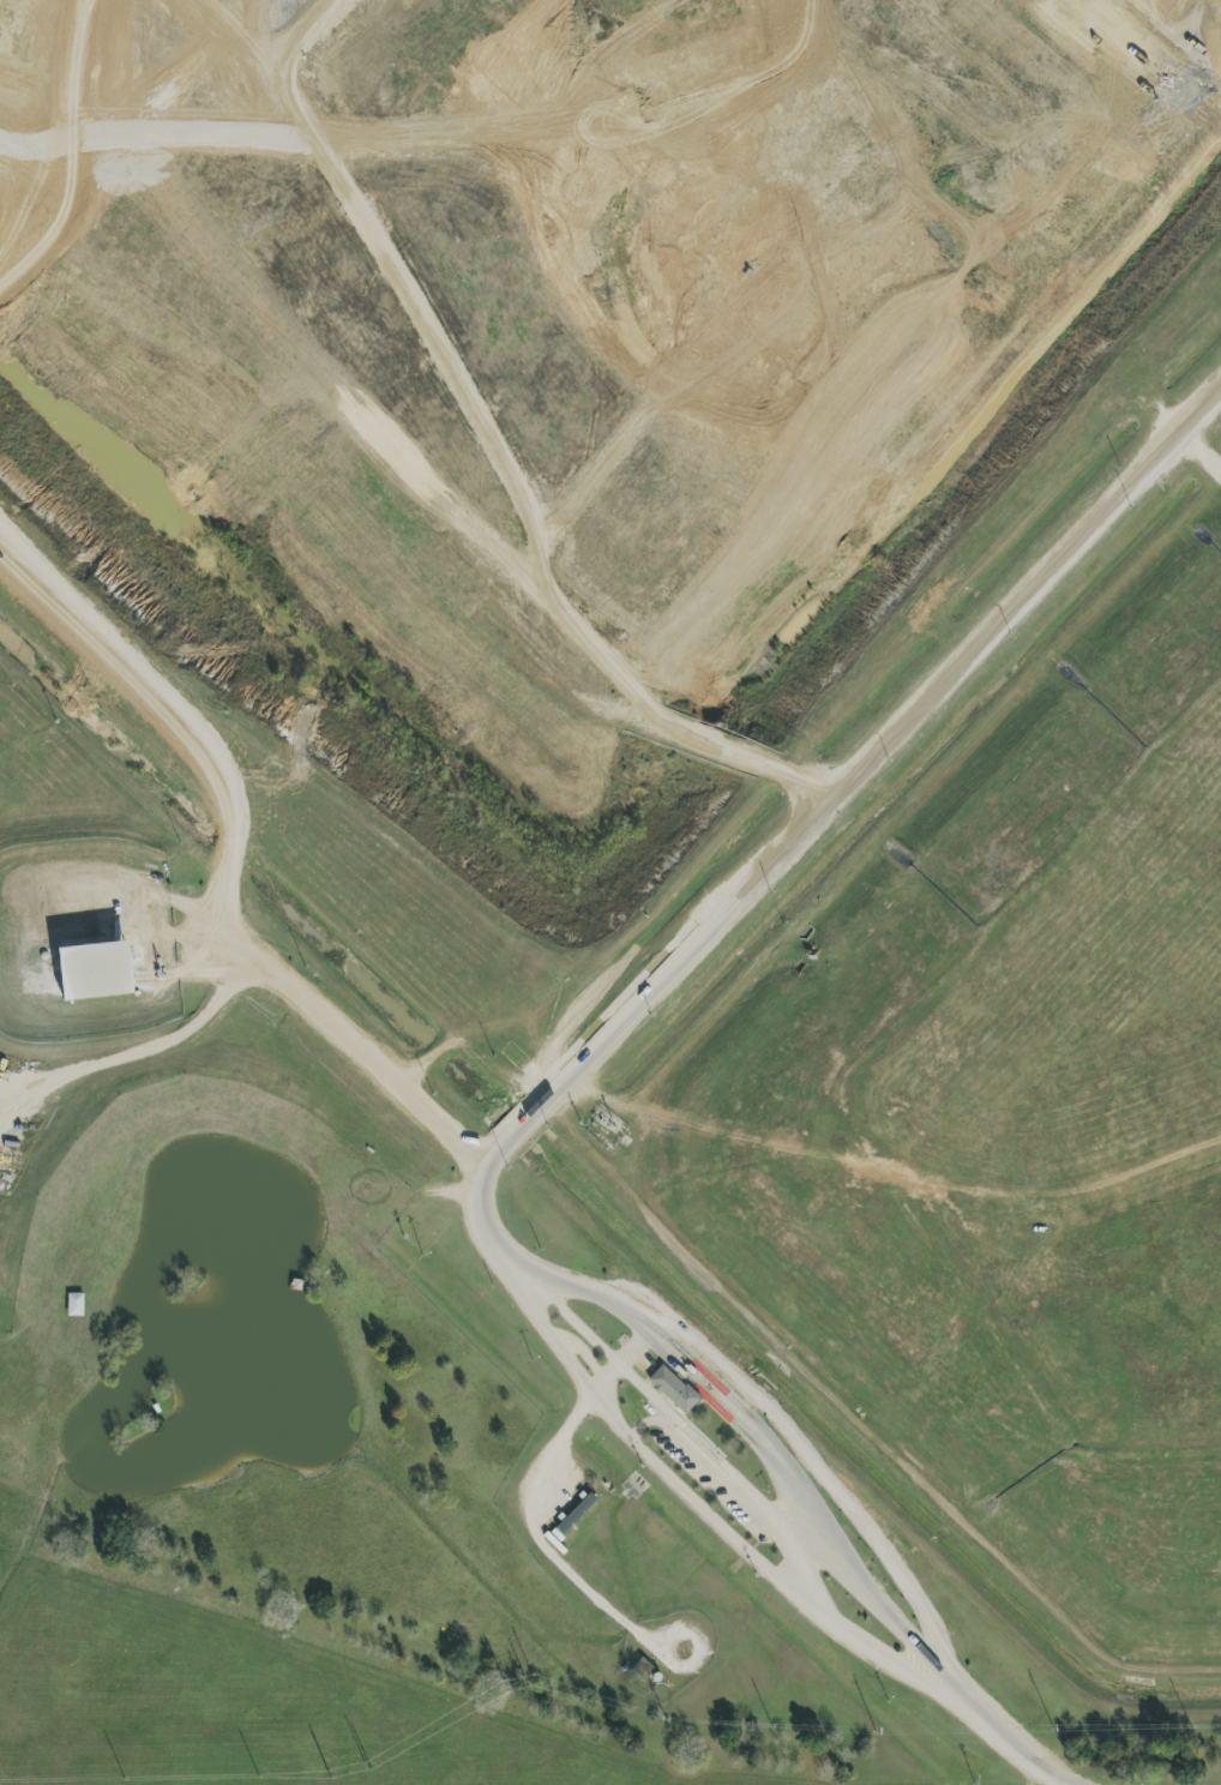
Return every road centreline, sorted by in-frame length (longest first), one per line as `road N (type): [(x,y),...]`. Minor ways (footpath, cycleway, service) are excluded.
road 1 (track): [(573,1074),(655,1126),(996,1197),(1087,1194),(1220,1144)]

